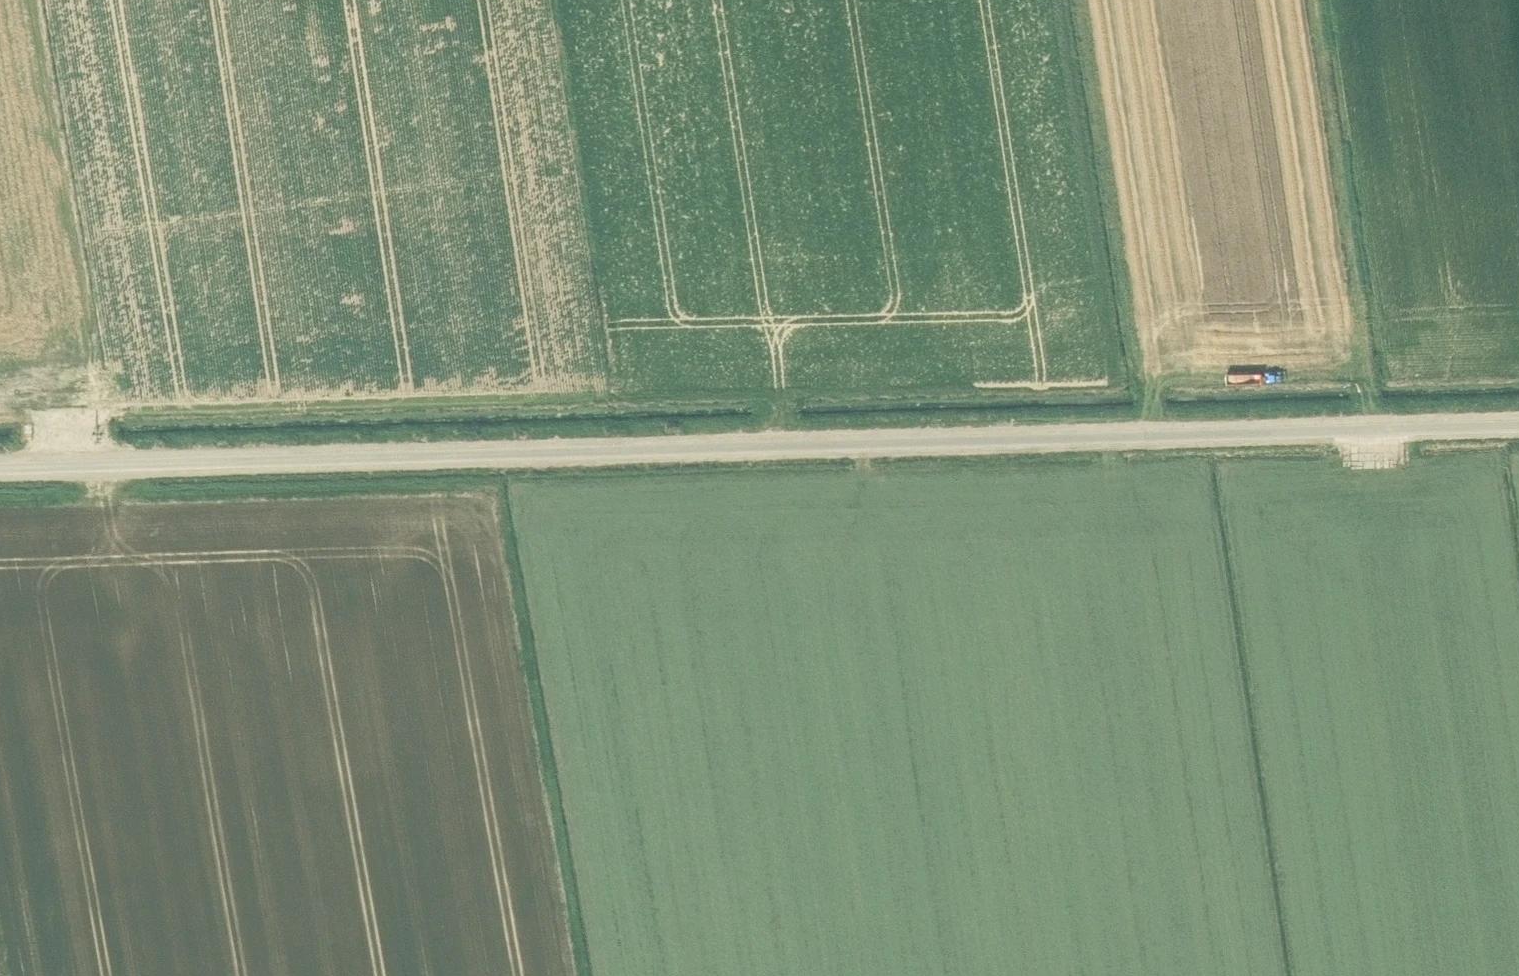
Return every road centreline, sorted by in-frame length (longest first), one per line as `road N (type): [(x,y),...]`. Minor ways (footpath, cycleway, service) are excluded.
road 1 (unclassified): [(0,464),(602,440),(1518,422)]

